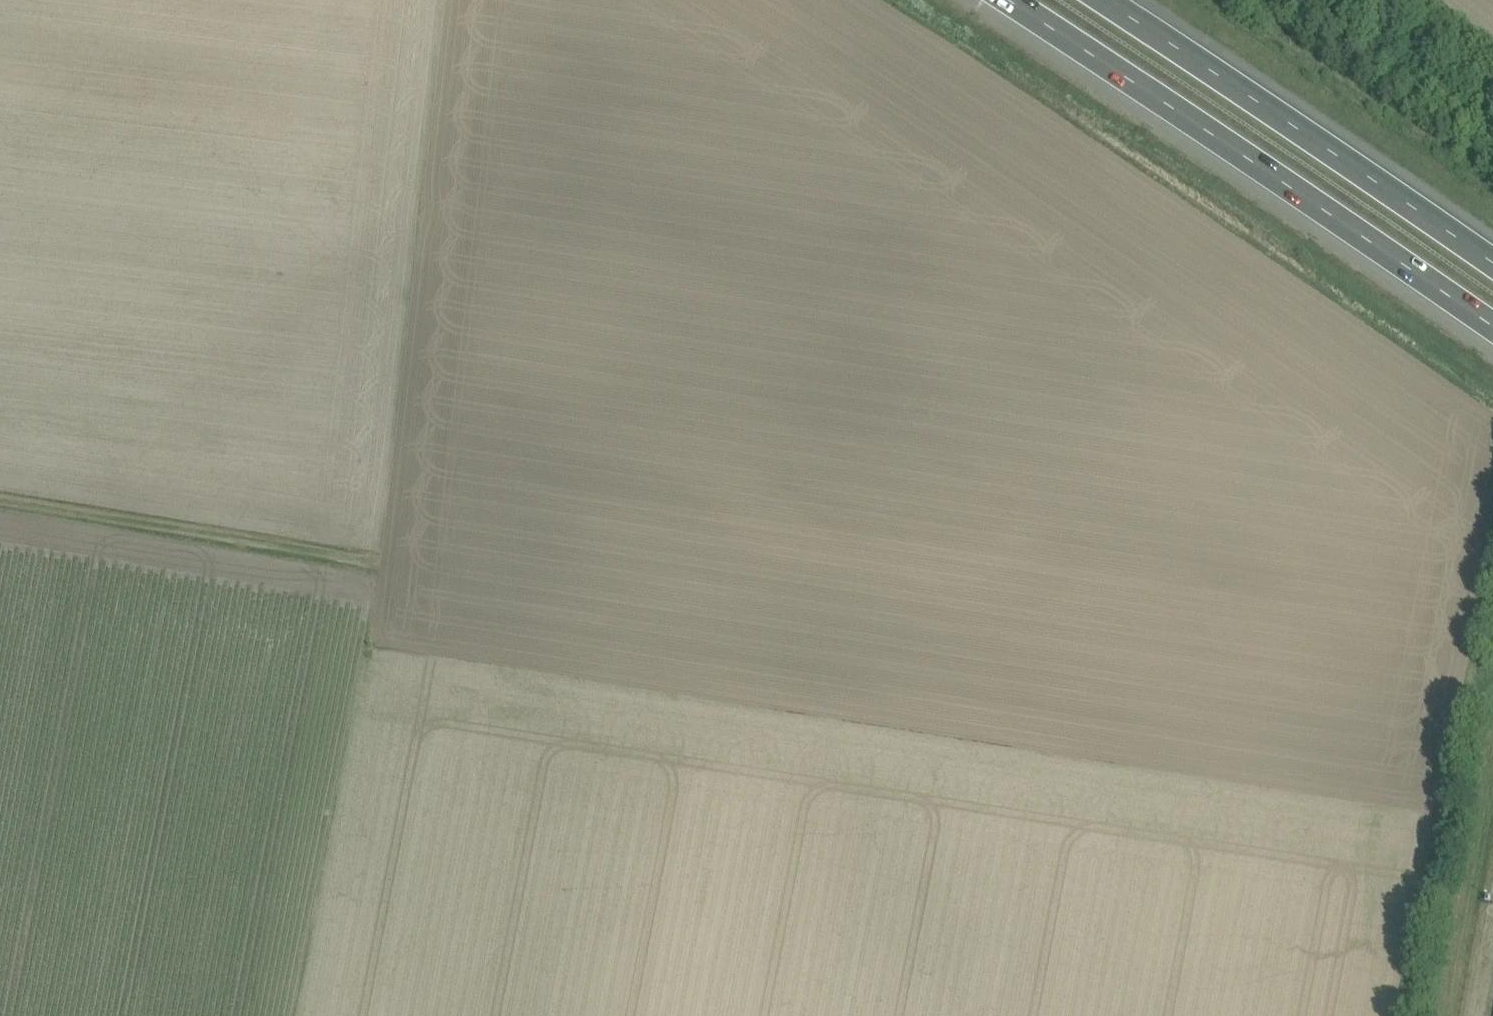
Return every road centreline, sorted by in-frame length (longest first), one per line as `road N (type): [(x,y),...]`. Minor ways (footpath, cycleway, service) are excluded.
road 1 (motorway): [(1003,0),(1492,329)]
road 2 (motorway): [(1492,263),(1099,0)]

